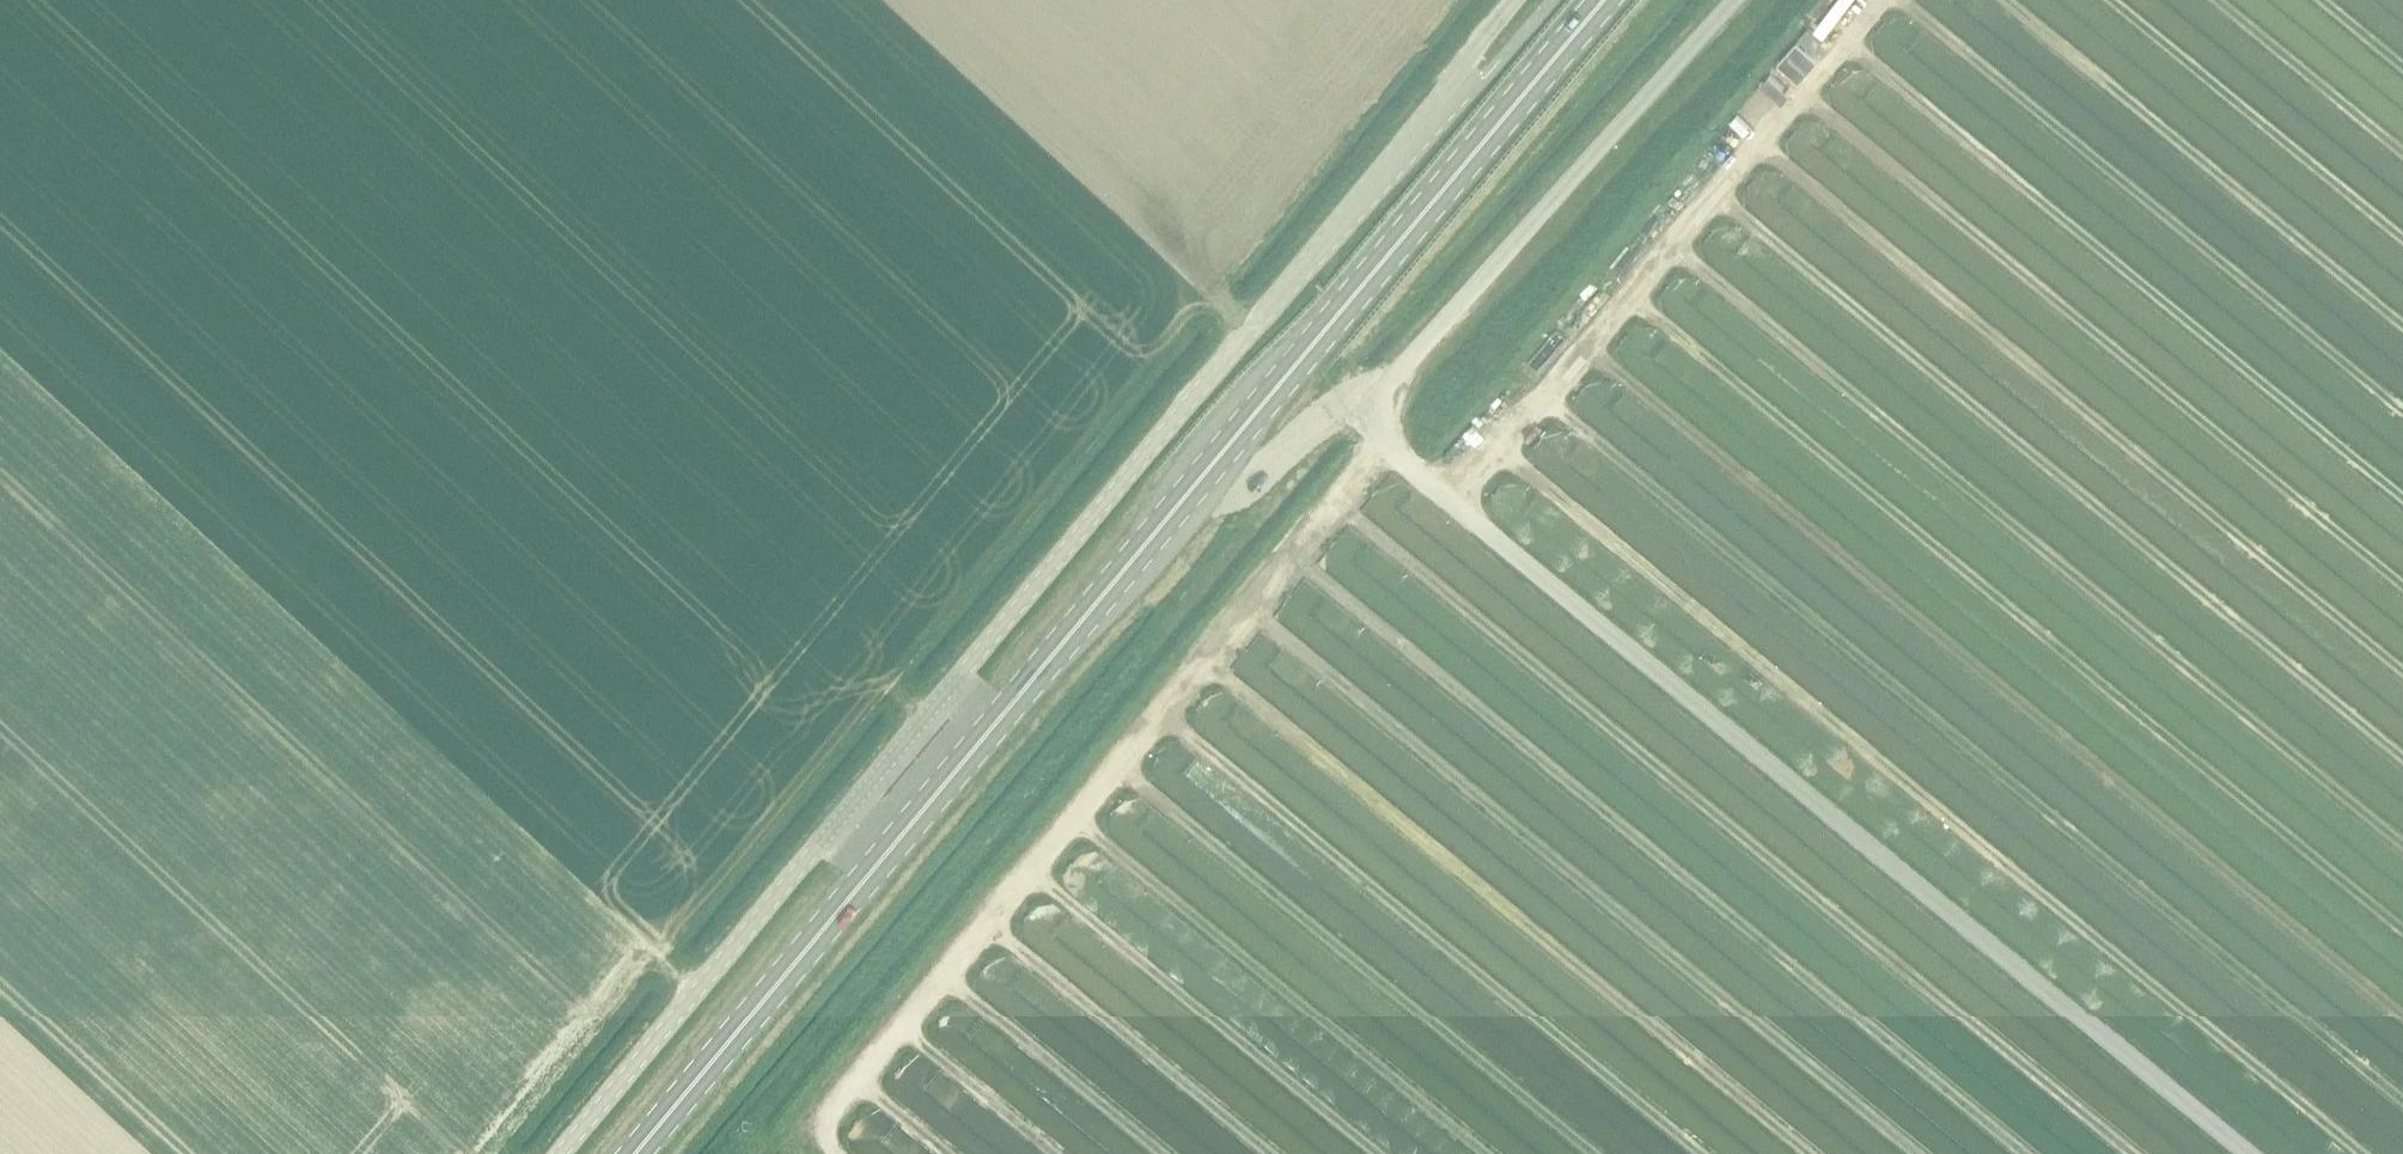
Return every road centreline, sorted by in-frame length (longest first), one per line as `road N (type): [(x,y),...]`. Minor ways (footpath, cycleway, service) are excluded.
road 1 (primary): [(636,1153),(1604,0)]
road 2 (unclassified): [(561,1153),(1441,102),(1516,0)]

